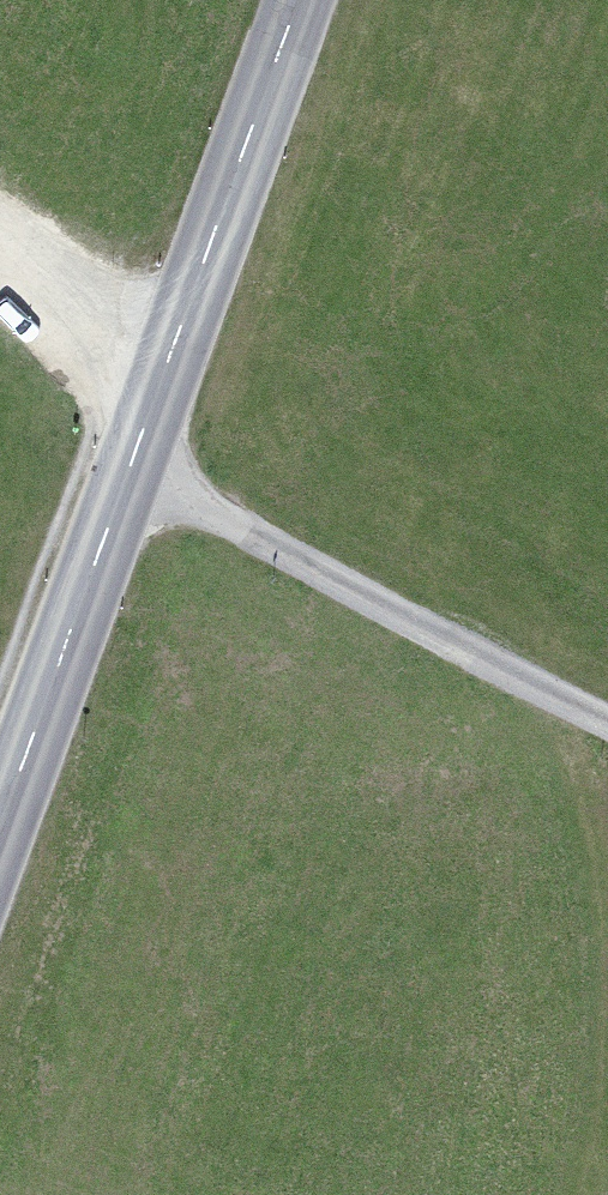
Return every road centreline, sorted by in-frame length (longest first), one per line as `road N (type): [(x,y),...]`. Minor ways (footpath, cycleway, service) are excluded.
road 1 (secondary): [(0,864),(314,0)]
road 2 (track): [(607,719),(144,476),(0,309)]

